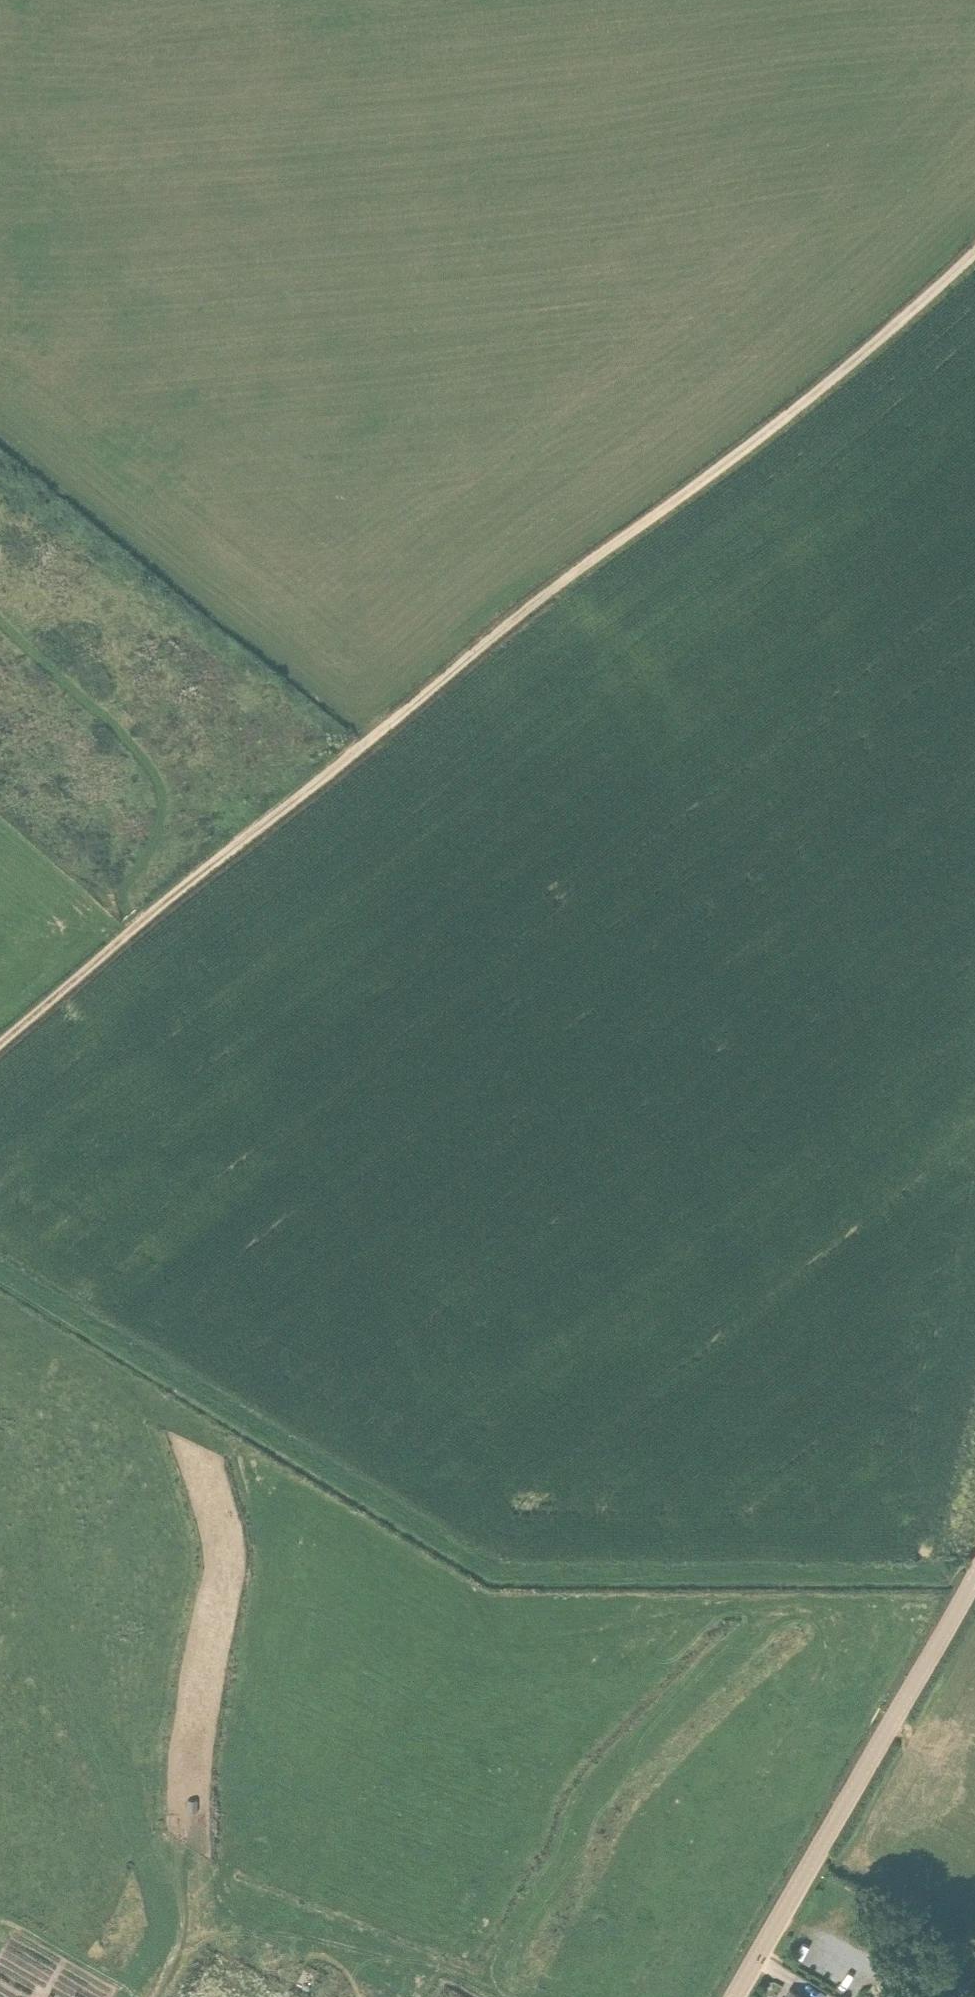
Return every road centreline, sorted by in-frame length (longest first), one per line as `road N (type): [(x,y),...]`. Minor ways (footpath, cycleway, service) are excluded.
road 1 (track): [(974,253),(832,381),(547,593),(0,1045)]
road 2 (tertiary): [(734,1996),(974,1578)]

